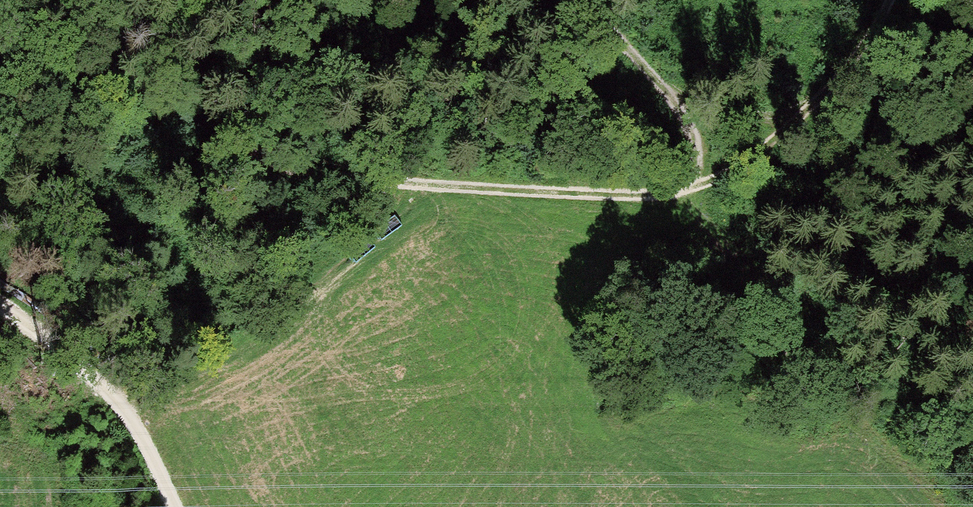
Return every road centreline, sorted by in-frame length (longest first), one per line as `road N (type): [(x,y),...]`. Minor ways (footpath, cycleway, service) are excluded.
road 1 (track): [(888,0),(870,40),(801,121),(753,159),(680,190),(606,194),(426,185),(283,164),(124,86),(7,0)]
road 2 (track): [(0,304),(89,373),(142,433),(177,506)]
road 3 (track): [(801,121),(710,111),(664,88),(575,0)]

